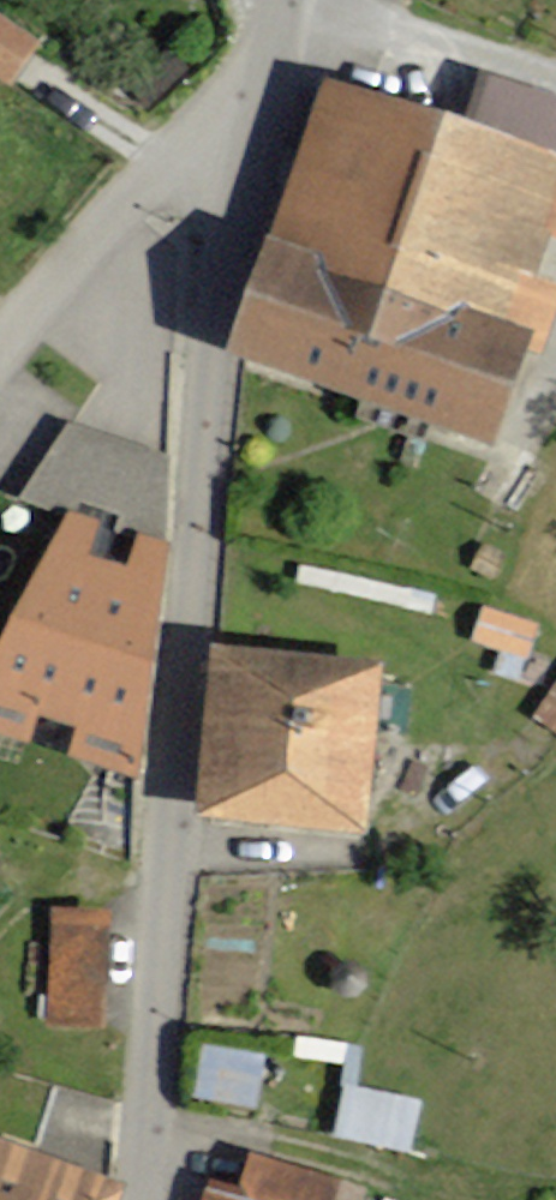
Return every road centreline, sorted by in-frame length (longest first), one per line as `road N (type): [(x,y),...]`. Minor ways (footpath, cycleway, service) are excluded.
road 1 (residential): [(210,168),(145,1199)]
road 2 (residential): [(0,344),(68,260),(148,184),(210,168)]
road 3 (residential): [(261,0),(210,168)]

